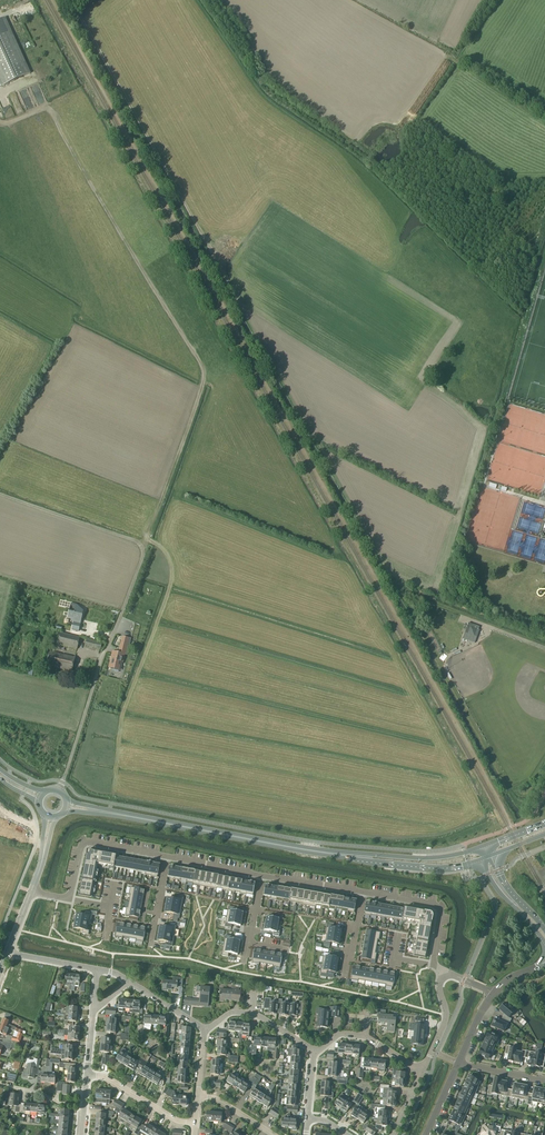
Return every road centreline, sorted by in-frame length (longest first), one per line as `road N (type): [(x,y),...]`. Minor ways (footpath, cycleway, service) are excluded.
road 1 (secondary): [(360,856),(67,806)]
road 2 (track): [(95,675),(145,545),(0,490)]
road 3 (residential): [(363,892),(441,906),(431,966),(445,971)]
road 4 (residential): [(69,899),(82,840),(168,856)]
road 5 (secondary): [(360,856),(419,868),(484,860)]
road 6 (secondary): [(484,848),(440,858),(360,856)]
road 7 (residential): [(314,1052),(252,1014),(231,1013),(205,1029)]
road 8 (residential): [(423,1071),(366,1037),(341,1034),(314,1052)]
road 9 (unclassified): [(60,790),(95,675)]
road 10 (residential): [(195,1123),(87,1075)]

